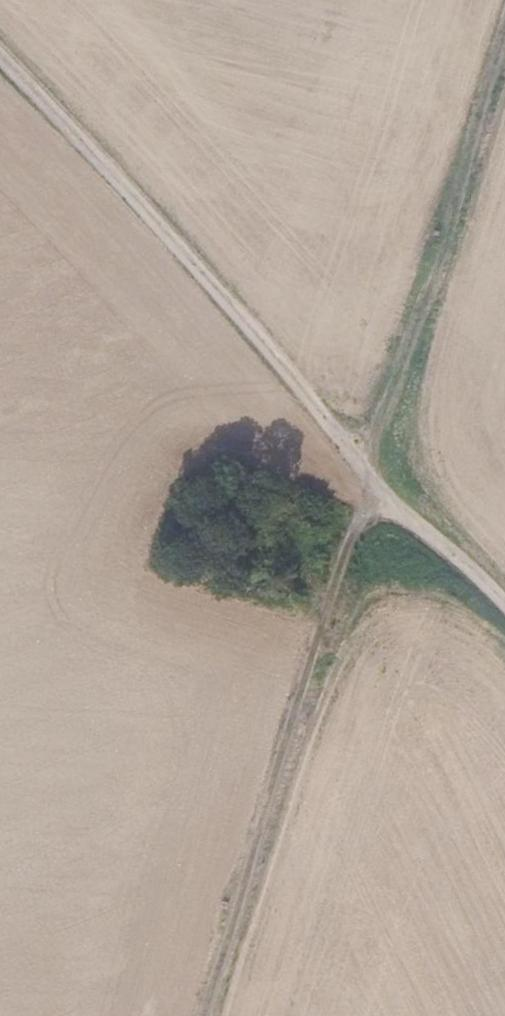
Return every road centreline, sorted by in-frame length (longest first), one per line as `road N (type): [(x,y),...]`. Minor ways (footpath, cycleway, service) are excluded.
road 1 (track): [(212,1015),(373,482),(379,421),(504,45)]
road 2 (track): [(0,61),(504,619)]

